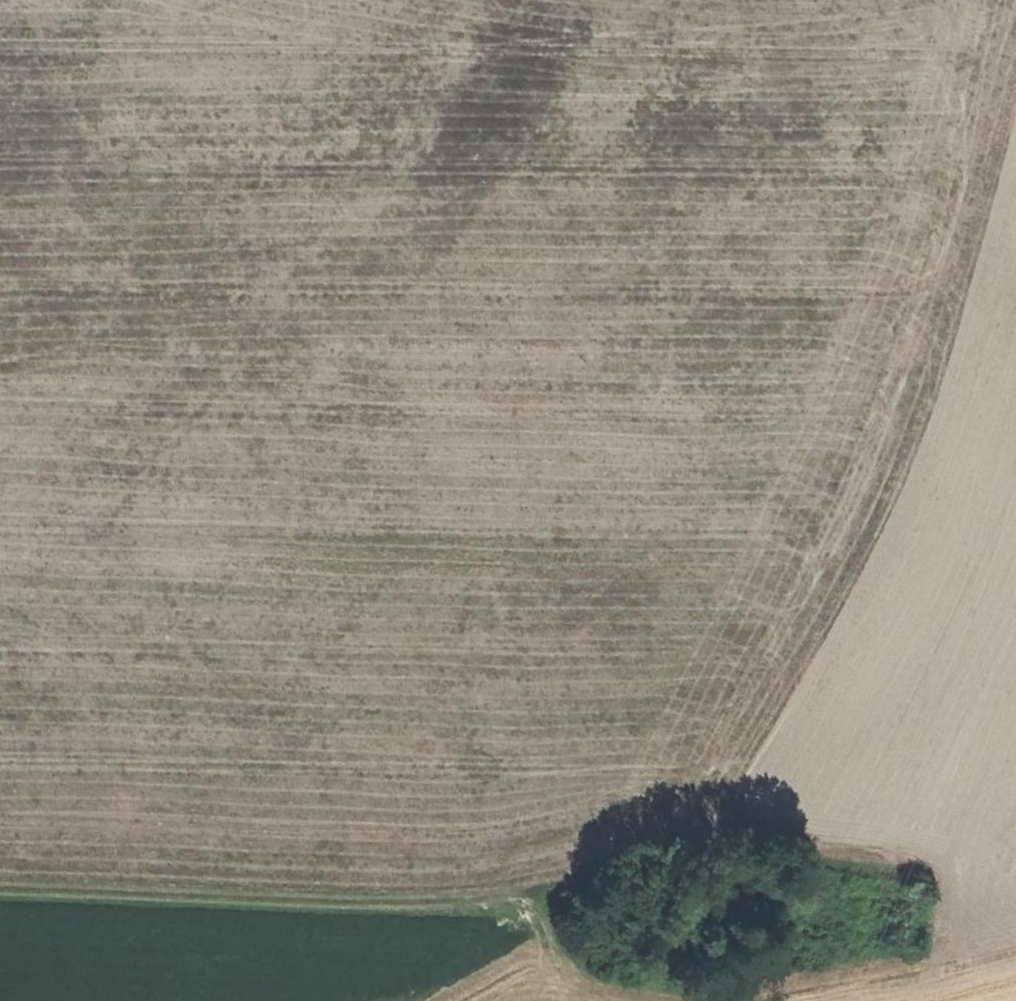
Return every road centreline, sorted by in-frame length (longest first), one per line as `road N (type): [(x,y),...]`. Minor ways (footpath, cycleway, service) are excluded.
road 1 (track): [(1015,884),(949,830),(651,832),(552,886),(378,901),(0,888)]

